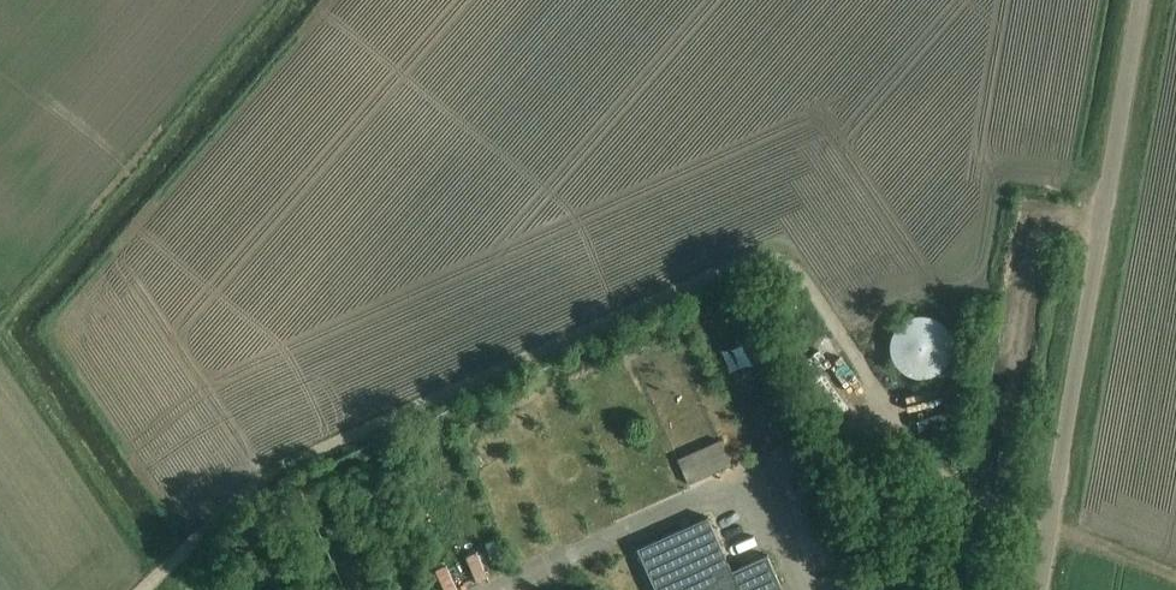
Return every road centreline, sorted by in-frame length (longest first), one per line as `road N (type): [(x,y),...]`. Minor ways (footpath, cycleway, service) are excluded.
road 1 (track): [(143,589),(268,474),(745,260),(776,262),(806,279),(918,452),(952,488),(1049,522)]
road 2 (unclassified): [(1037,589),(1142,0)]
road 3 (track): [(0,354),(159,575)]

